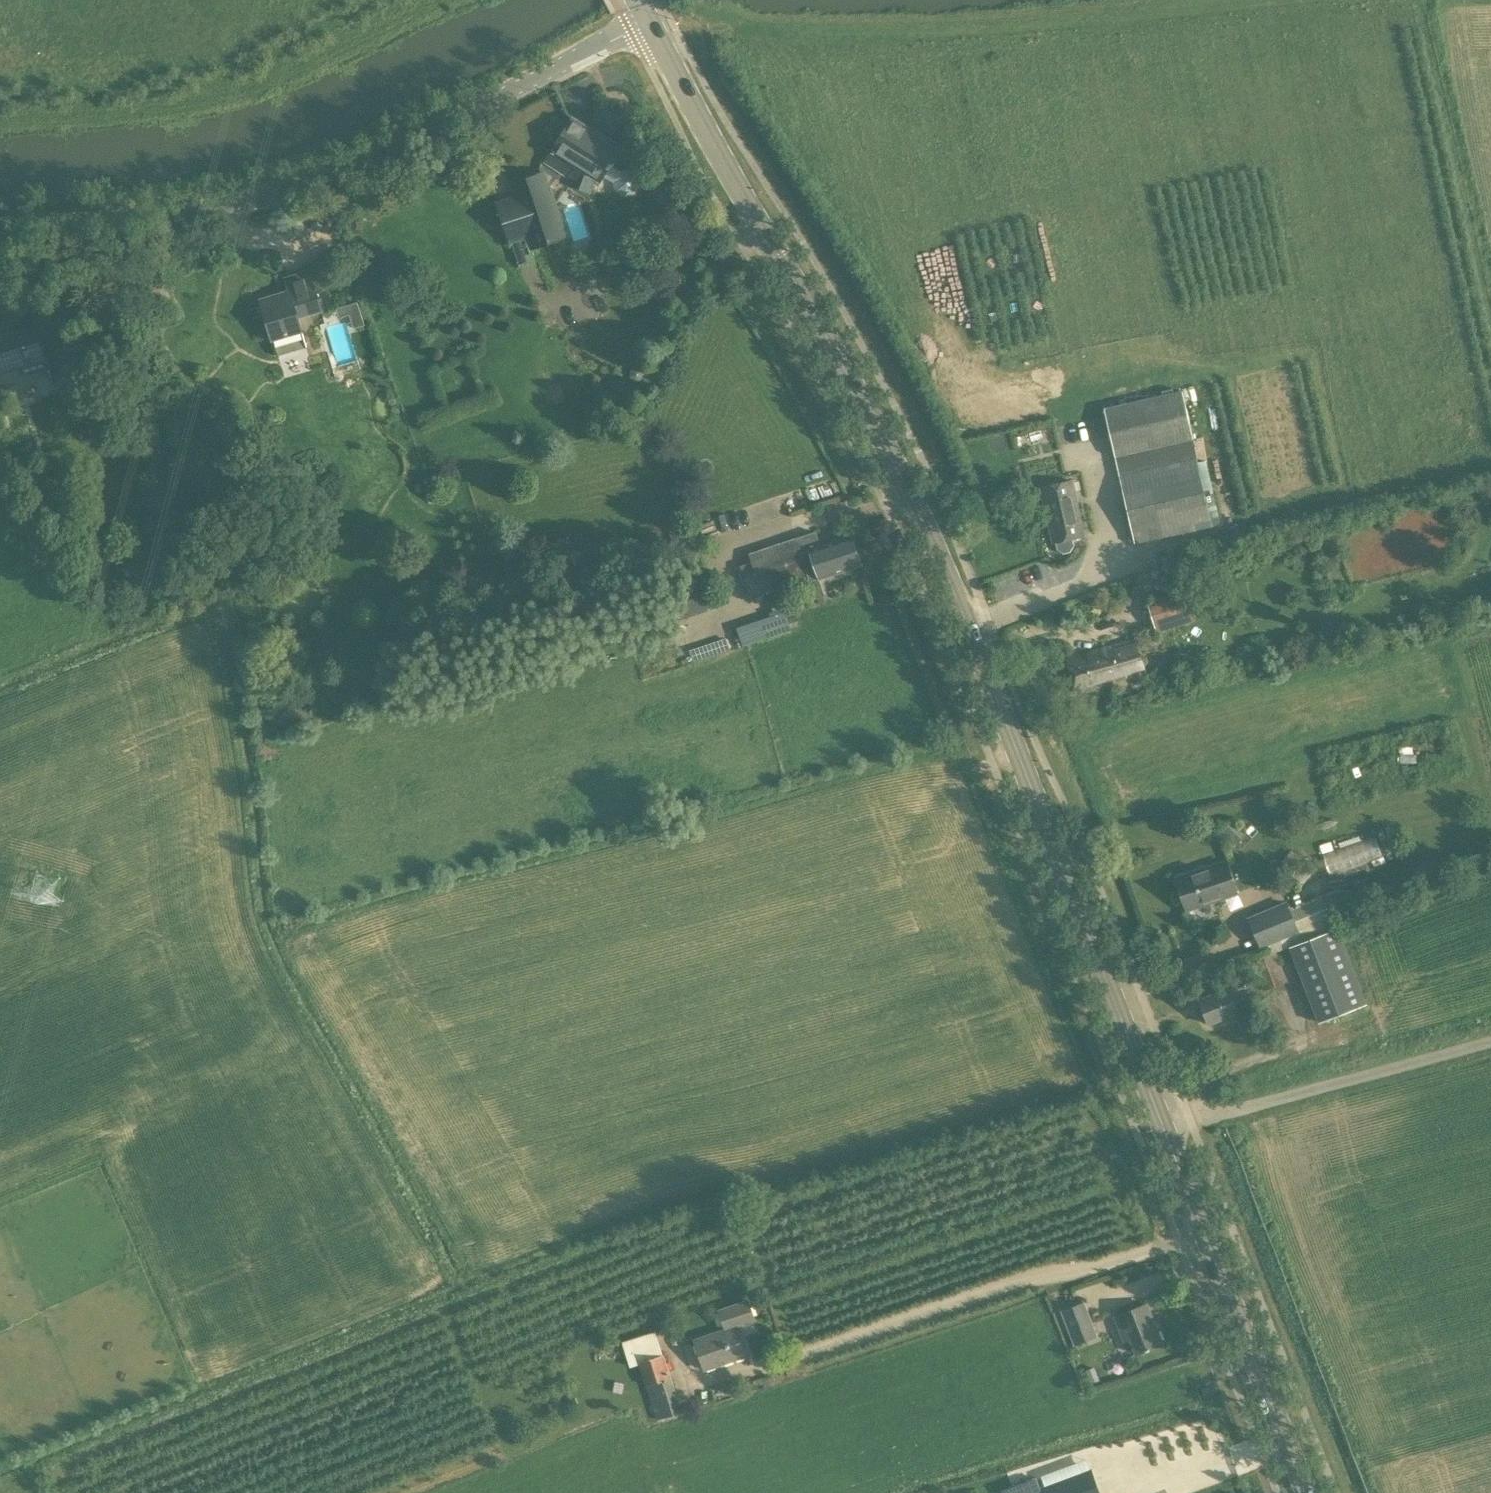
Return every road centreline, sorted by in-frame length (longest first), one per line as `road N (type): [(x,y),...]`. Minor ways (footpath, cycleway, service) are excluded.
road 1 (tertiary): [(1306,1492),(915,500),(649,25)]
road 2 (tertiary): [(0,226),(240,202),(330,180),(649,25)]

